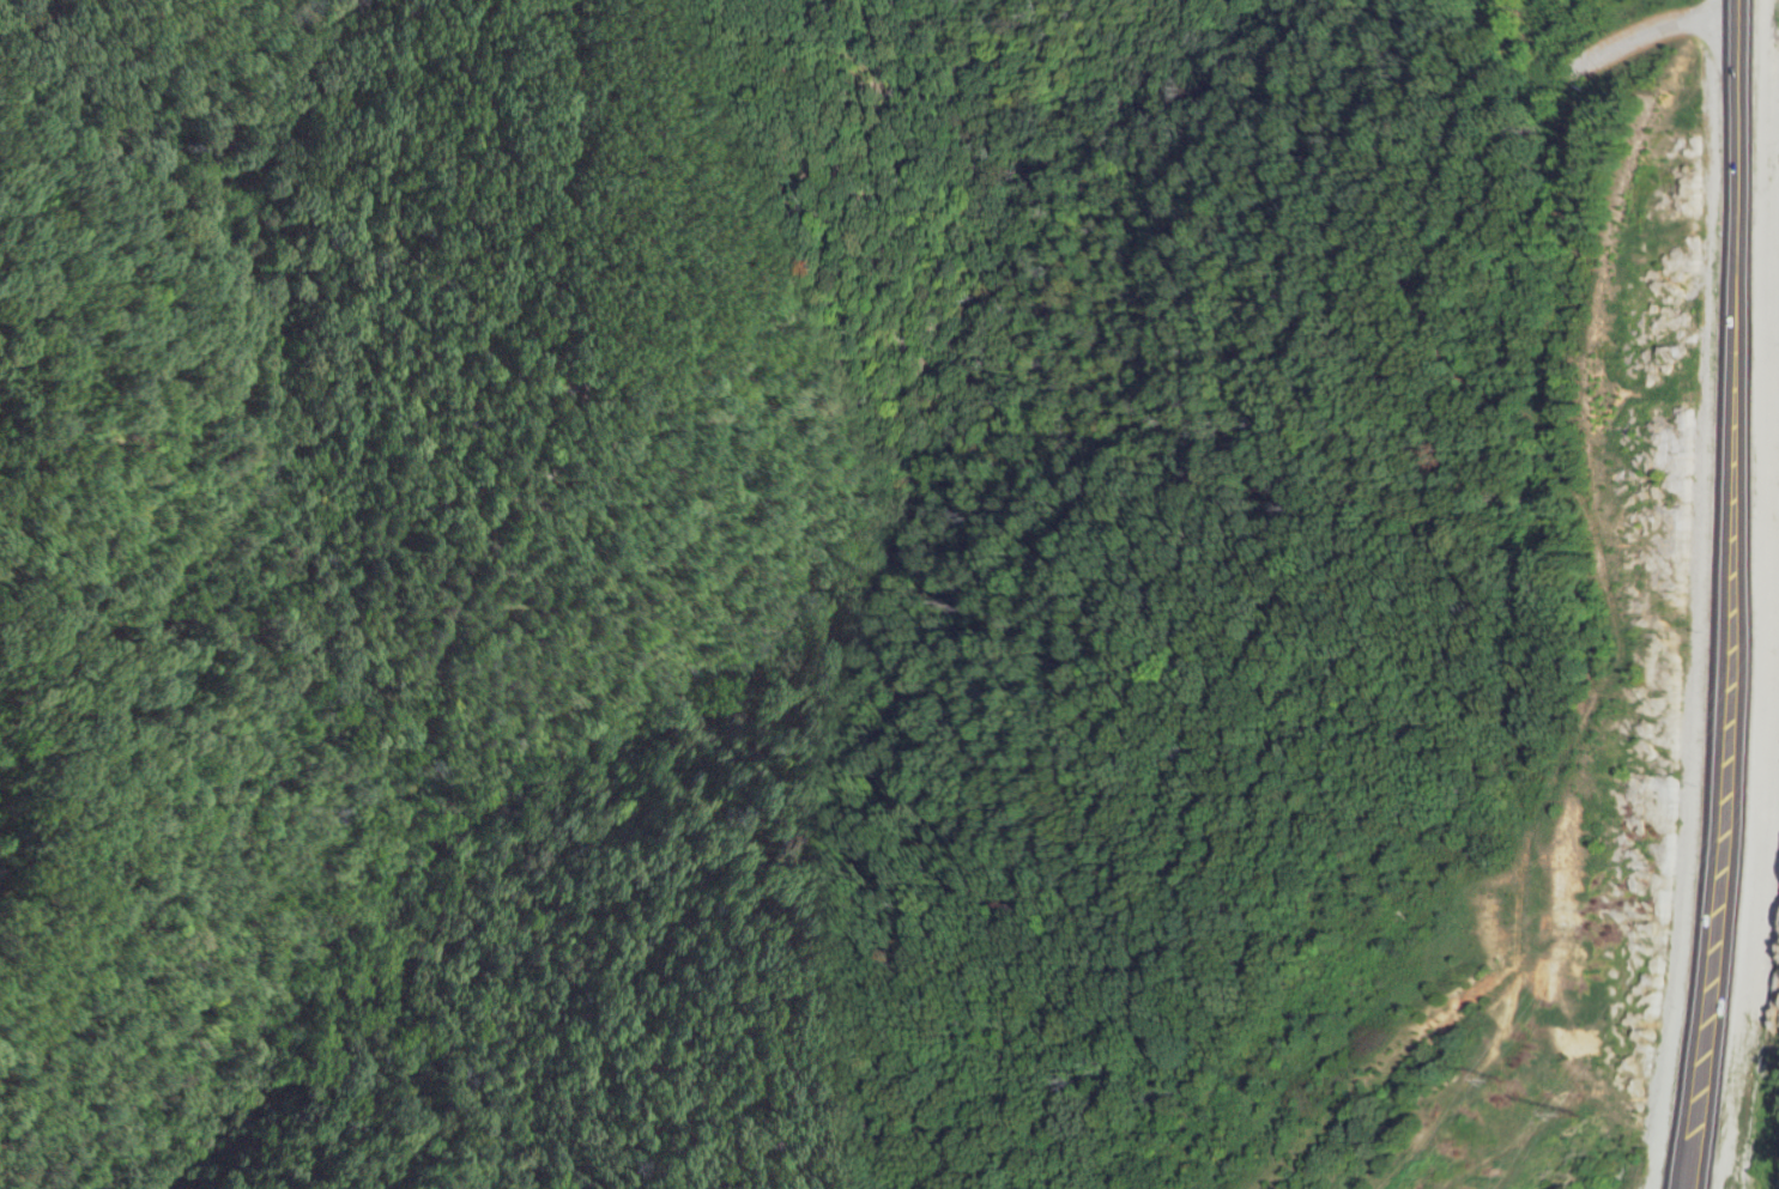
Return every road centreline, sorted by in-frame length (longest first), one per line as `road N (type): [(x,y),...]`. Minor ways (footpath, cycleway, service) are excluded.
road 1 (primary): [(1670,1188),(1694,933),(1733,0)]

